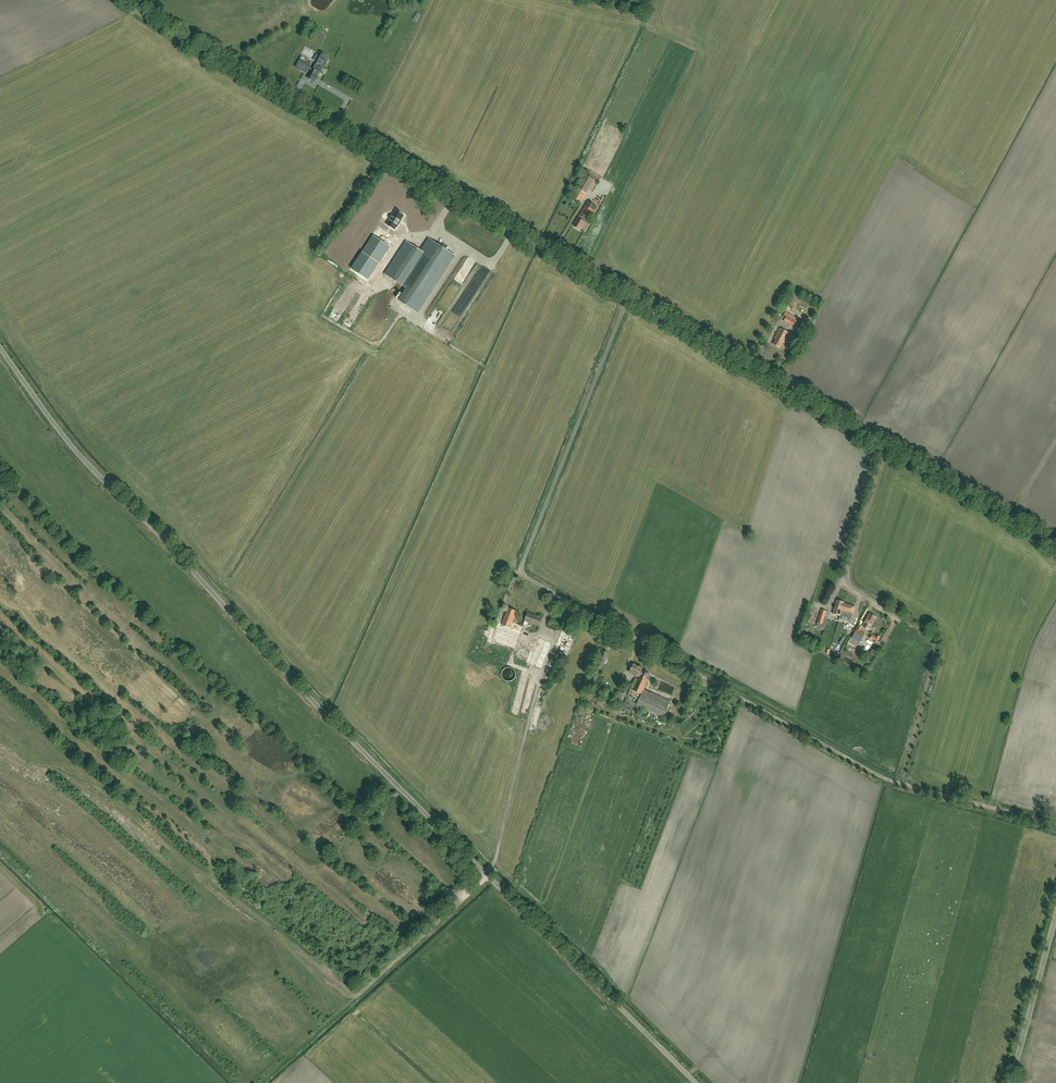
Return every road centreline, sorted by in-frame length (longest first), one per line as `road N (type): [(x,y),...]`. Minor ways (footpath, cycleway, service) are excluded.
road 1 (unclassified): [(695,1082),(311,700),(75,449),(0,348)]
road 2 (unclassified): [(897,783),(522,574),(521,559),(629,297)]
road 3 (unclassified): [(629,297),(125,0)]
road 4 (unclassified): [(1055,546),(629,297)]
road 5 (track): [(488,876),(261,1082)]
road 6 (unclassified): [(1010,1082),(1055,916)]
road 7 (track): [(897,783),(1055,827)]

